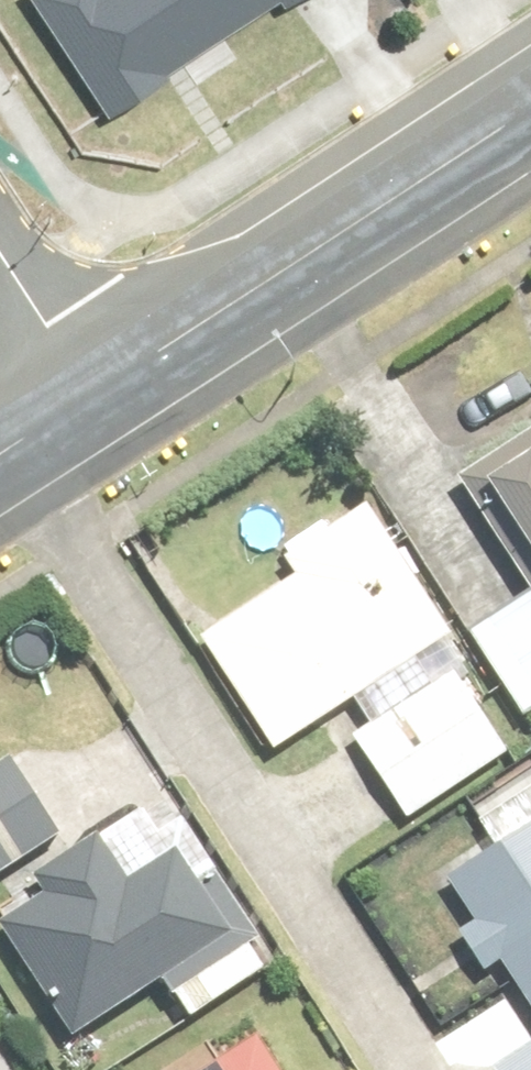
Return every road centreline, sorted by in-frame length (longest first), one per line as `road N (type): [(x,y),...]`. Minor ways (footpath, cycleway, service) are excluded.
road 1 (tertiary): [(85,387),(530,101)]
road 2 (residential): [(0,257),(85,387)]

